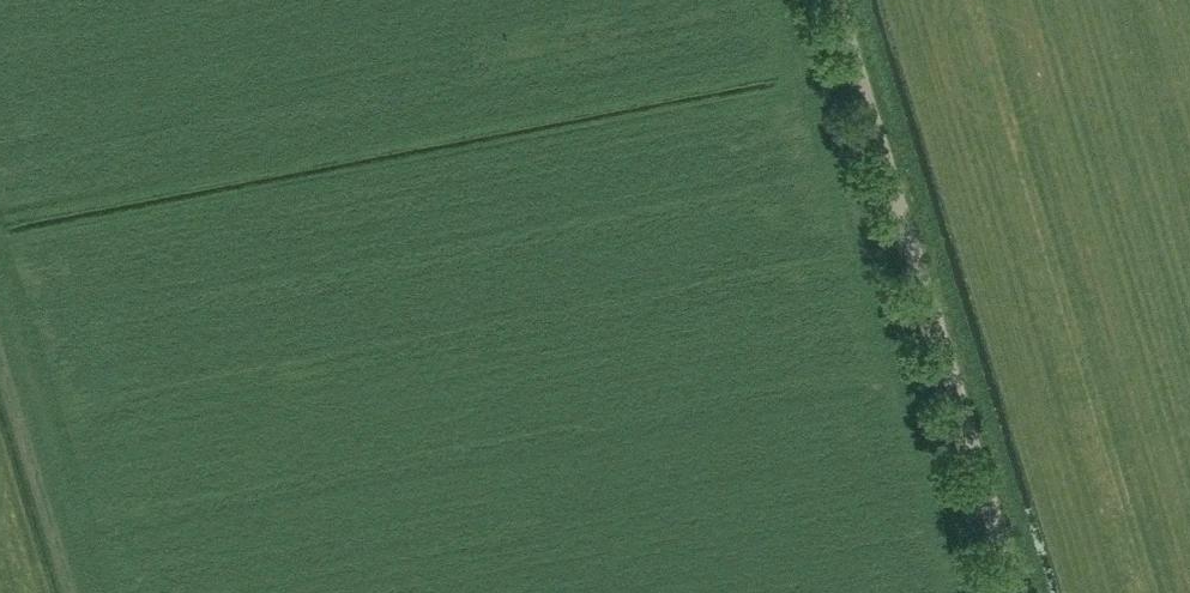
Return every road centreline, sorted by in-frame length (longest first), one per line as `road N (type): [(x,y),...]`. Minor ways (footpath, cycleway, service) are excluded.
road 1 (unclassified): [(1017,592),(837,0)]

